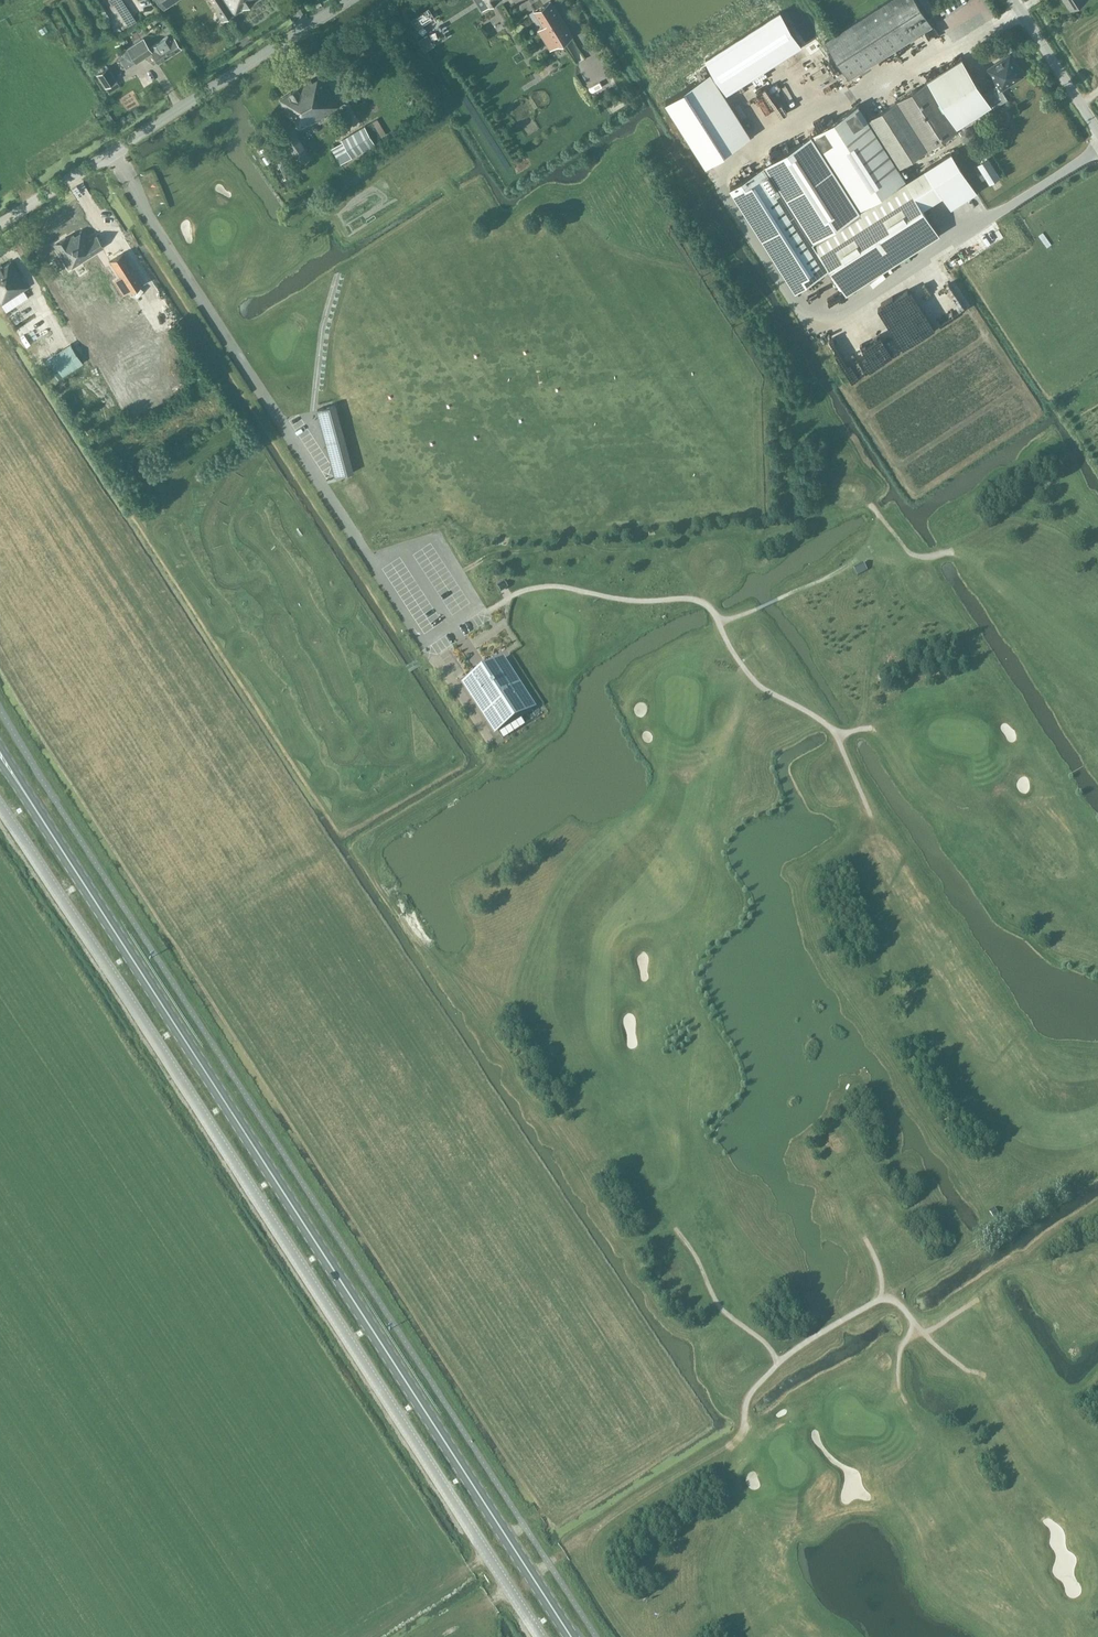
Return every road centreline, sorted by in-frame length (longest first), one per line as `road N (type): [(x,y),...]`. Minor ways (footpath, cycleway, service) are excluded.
road 1 (primary): [(0,755),(571,1636)]
road 2 (unclassified): [(0,805),(540,1636)]
road 3 (unclassified): [(0,225),(352,0)]
road 4 (track): [(724,1448),(475,1607)]
road 5 (unclassified): [(1097,130),(1015,0)]

